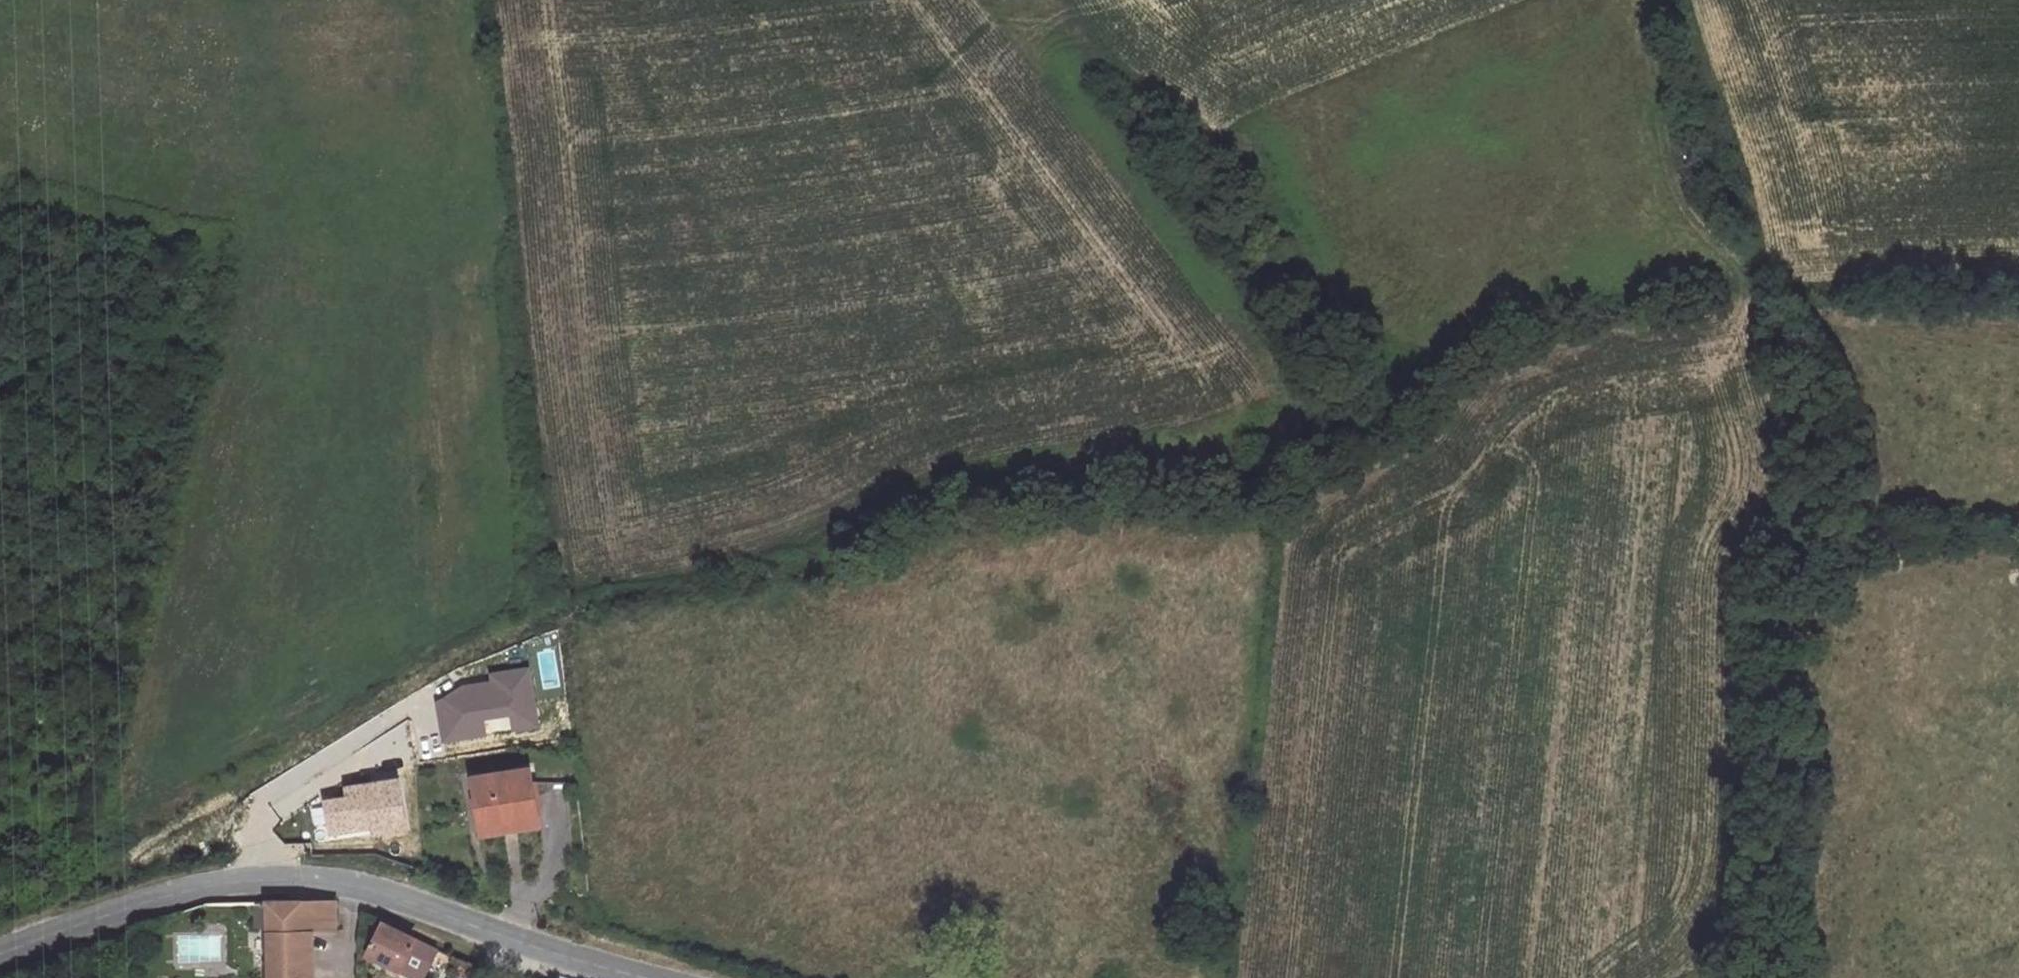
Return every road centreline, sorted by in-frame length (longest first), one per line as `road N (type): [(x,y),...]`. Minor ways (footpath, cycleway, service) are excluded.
road 1 (tertiary): [(656,977),(349,881),(250,877),(141,902),(0,953)]

